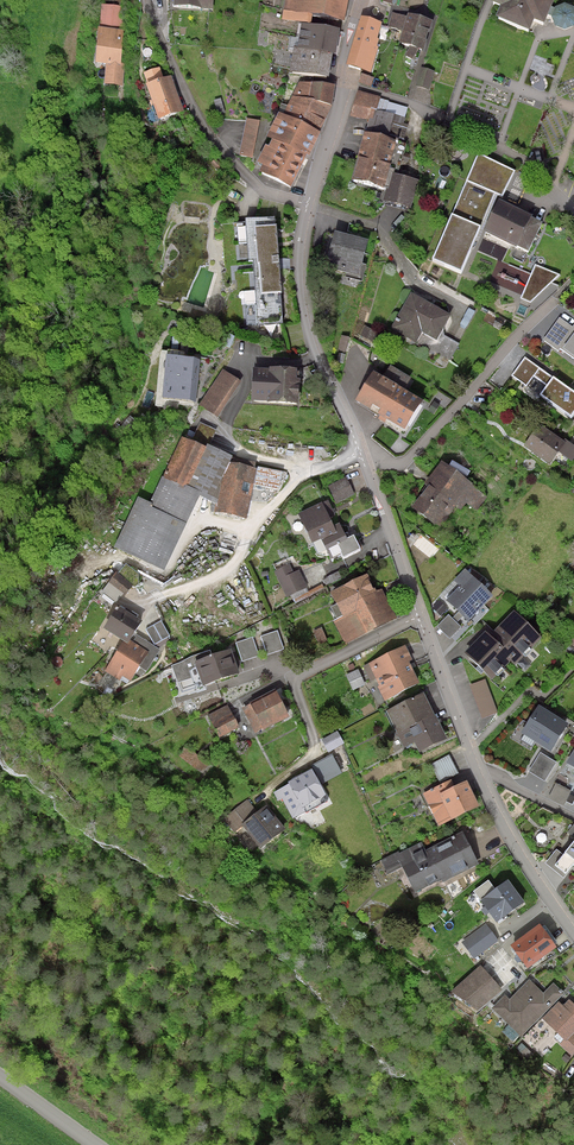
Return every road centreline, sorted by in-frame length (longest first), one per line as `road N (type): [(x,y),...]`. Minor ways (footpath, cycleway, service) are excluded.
road 1 (residential): [(147,0),(213,139),(258,187),(307,204)]
road 2 (residential): [(557,296),(405,462),(362,457)]
road 3 (residential): [(362,457),(303,313),(298,259),(307,204)]
road 4 (residential): [(307,204),(360,0)]
road 5 (residential): [(315,744),(297,678),(422,620)]
road 6 (residential): [(573,934),(510,840),(477,768)]
road 7 (residential): [(456,308),(417,286),(374,227),(307,204)]
road 8 (residential): [(422,620),(362,457)]
road 9 (residential): [(477,768),(422,620)]

